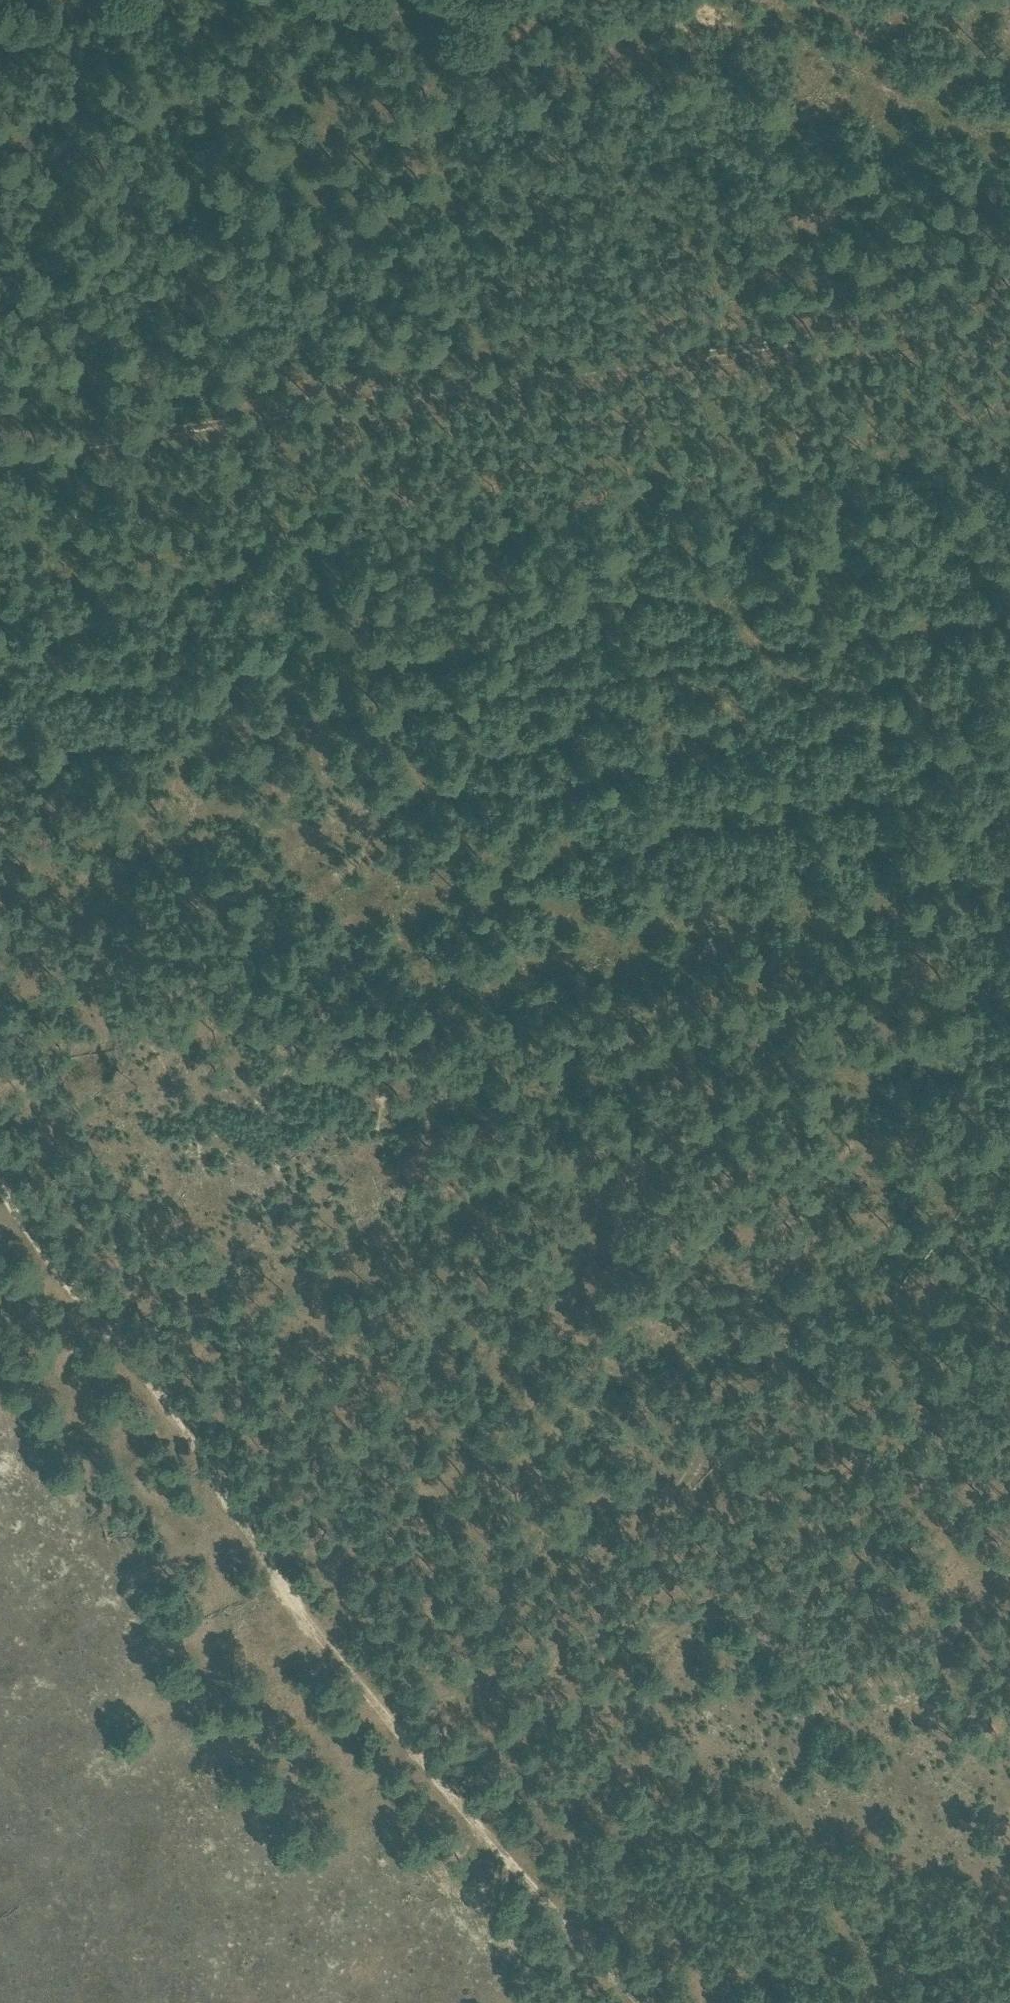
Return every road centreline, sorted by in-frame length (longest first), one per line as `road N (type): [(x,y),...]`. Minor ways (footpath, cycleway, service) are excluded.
road 1 (track): [(0,779),(340,733)]

